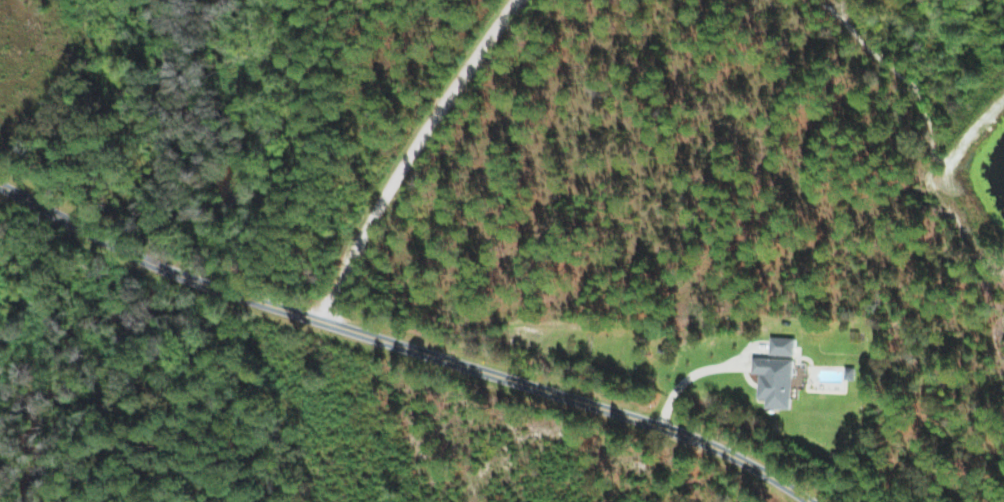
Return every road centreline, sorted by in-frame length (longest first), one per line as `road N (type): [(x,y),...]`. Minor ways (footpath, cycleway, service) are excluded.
road 1 (residential): [(807,501),(678,434),(156,266),(0,187)]

